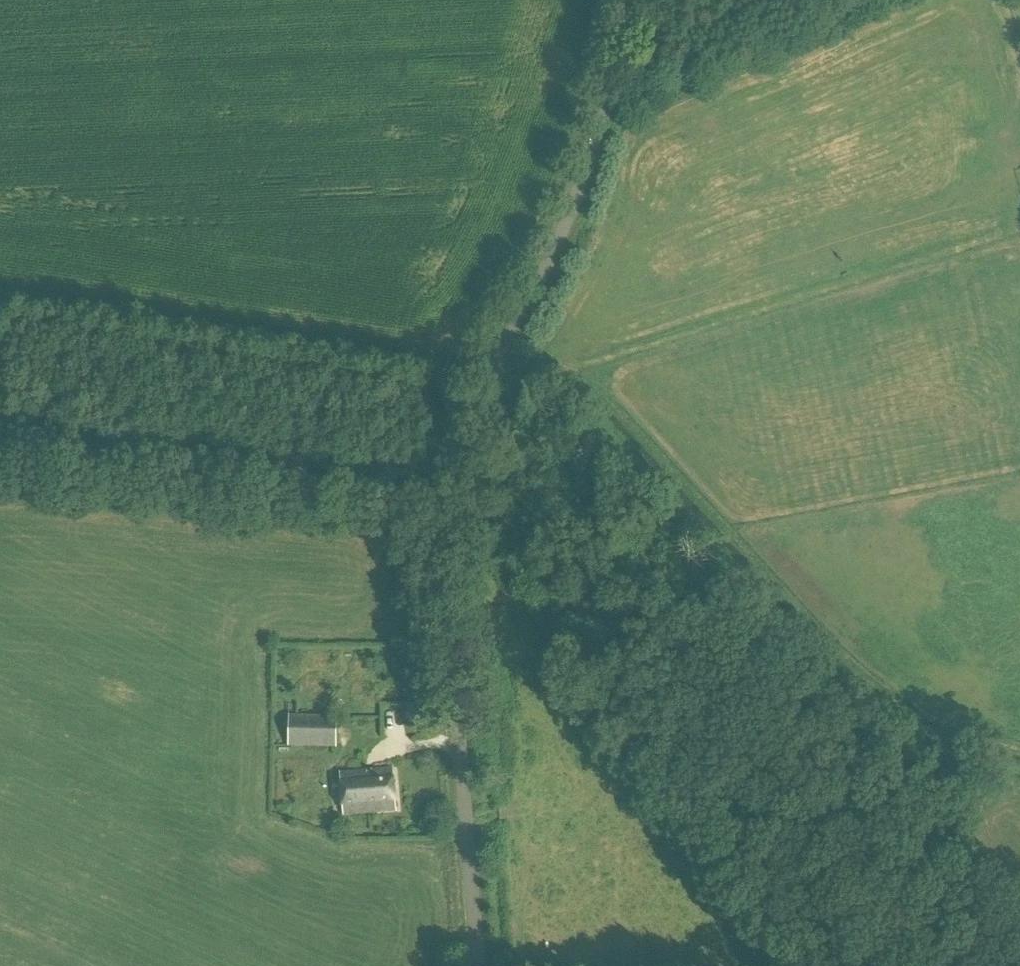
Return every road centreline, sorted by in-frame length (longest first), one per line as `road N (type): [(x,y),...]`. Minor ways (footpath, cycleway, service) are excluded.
road 1 (unclassified): [(463,965),(433,511),(444,443),(559,237),(632,0)]

